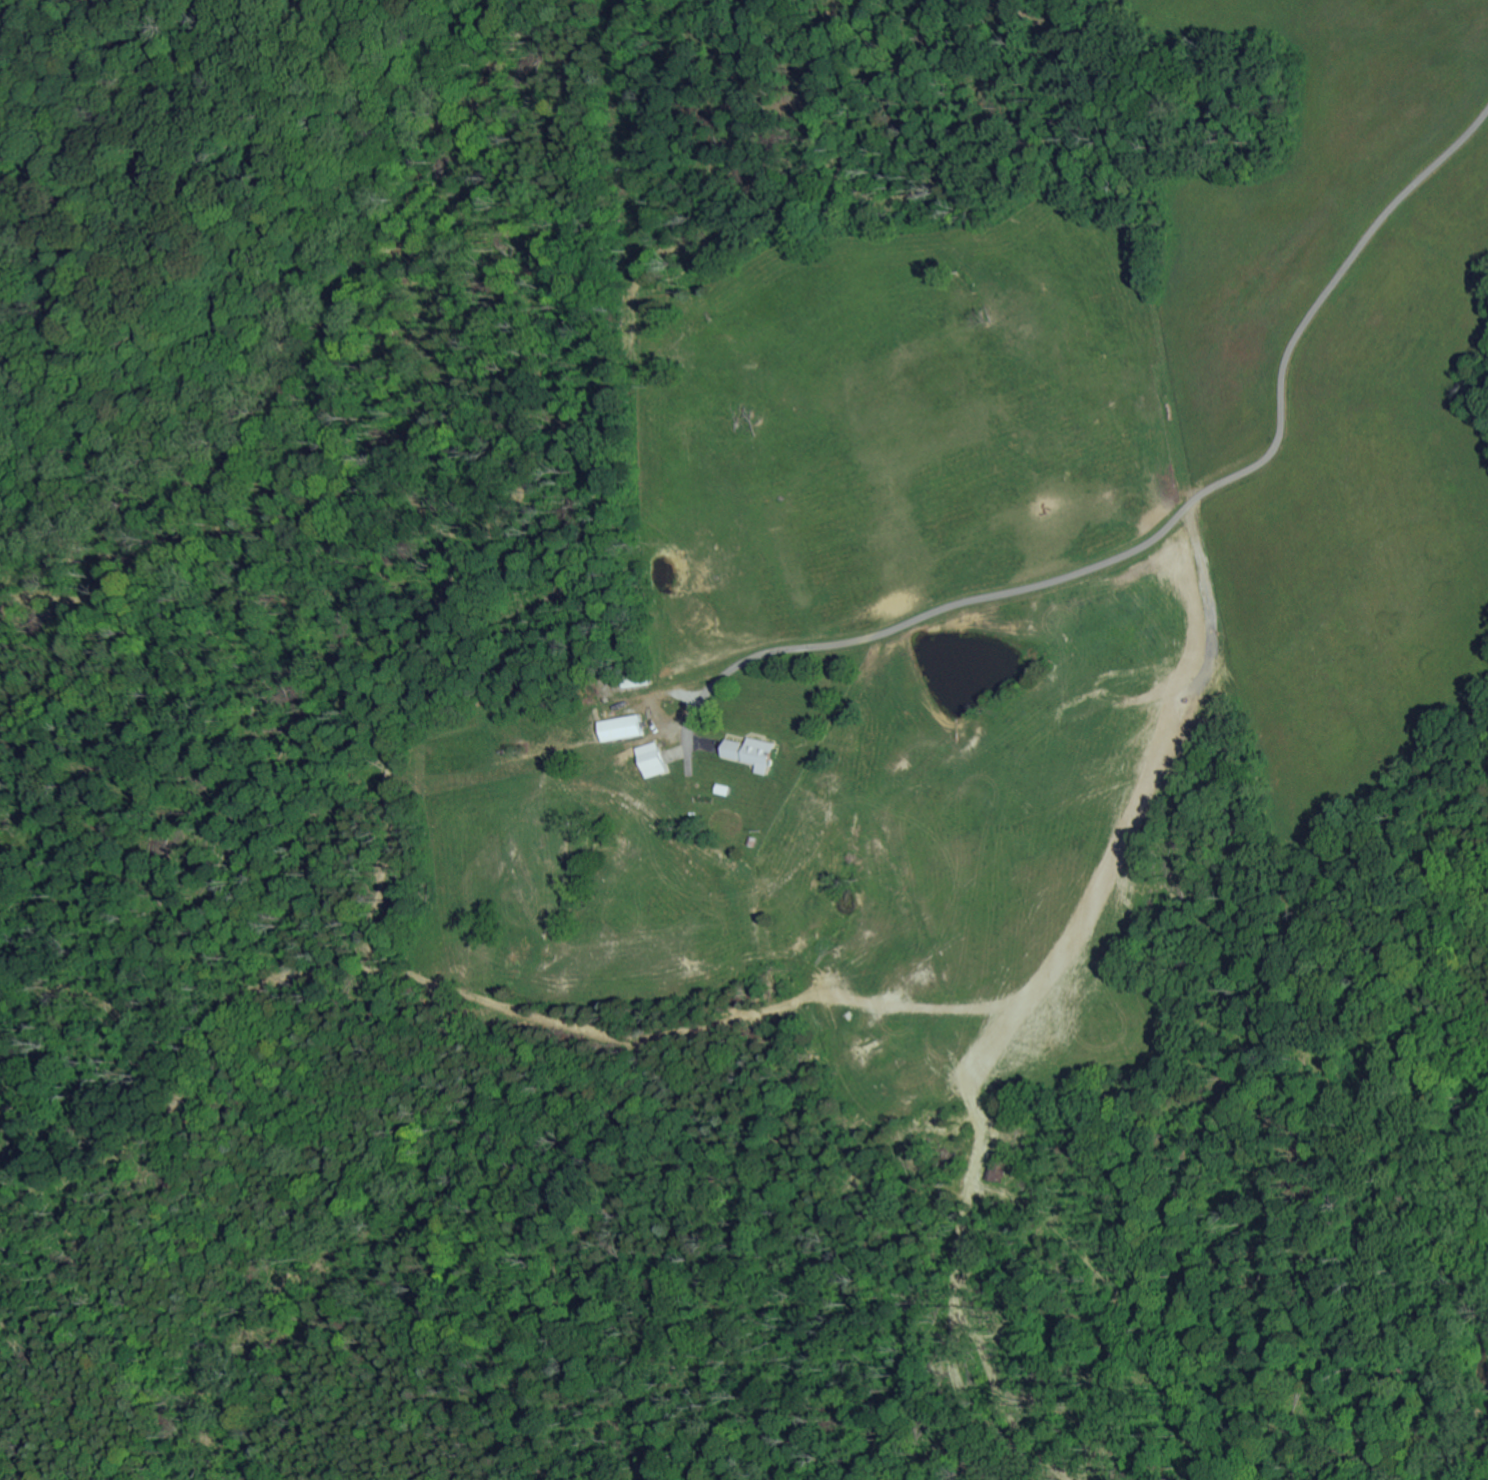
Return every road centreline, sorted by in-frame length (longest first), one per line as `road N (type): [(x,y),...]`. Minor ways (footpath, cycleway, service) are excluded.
road 1 (residential): [(690,768),(693,717),(747,660),(856,641),(1116,560),(1206,493),(1262,463),(1280,440),(1286,369),(1303,330),(1377,227),(1487,112)]

